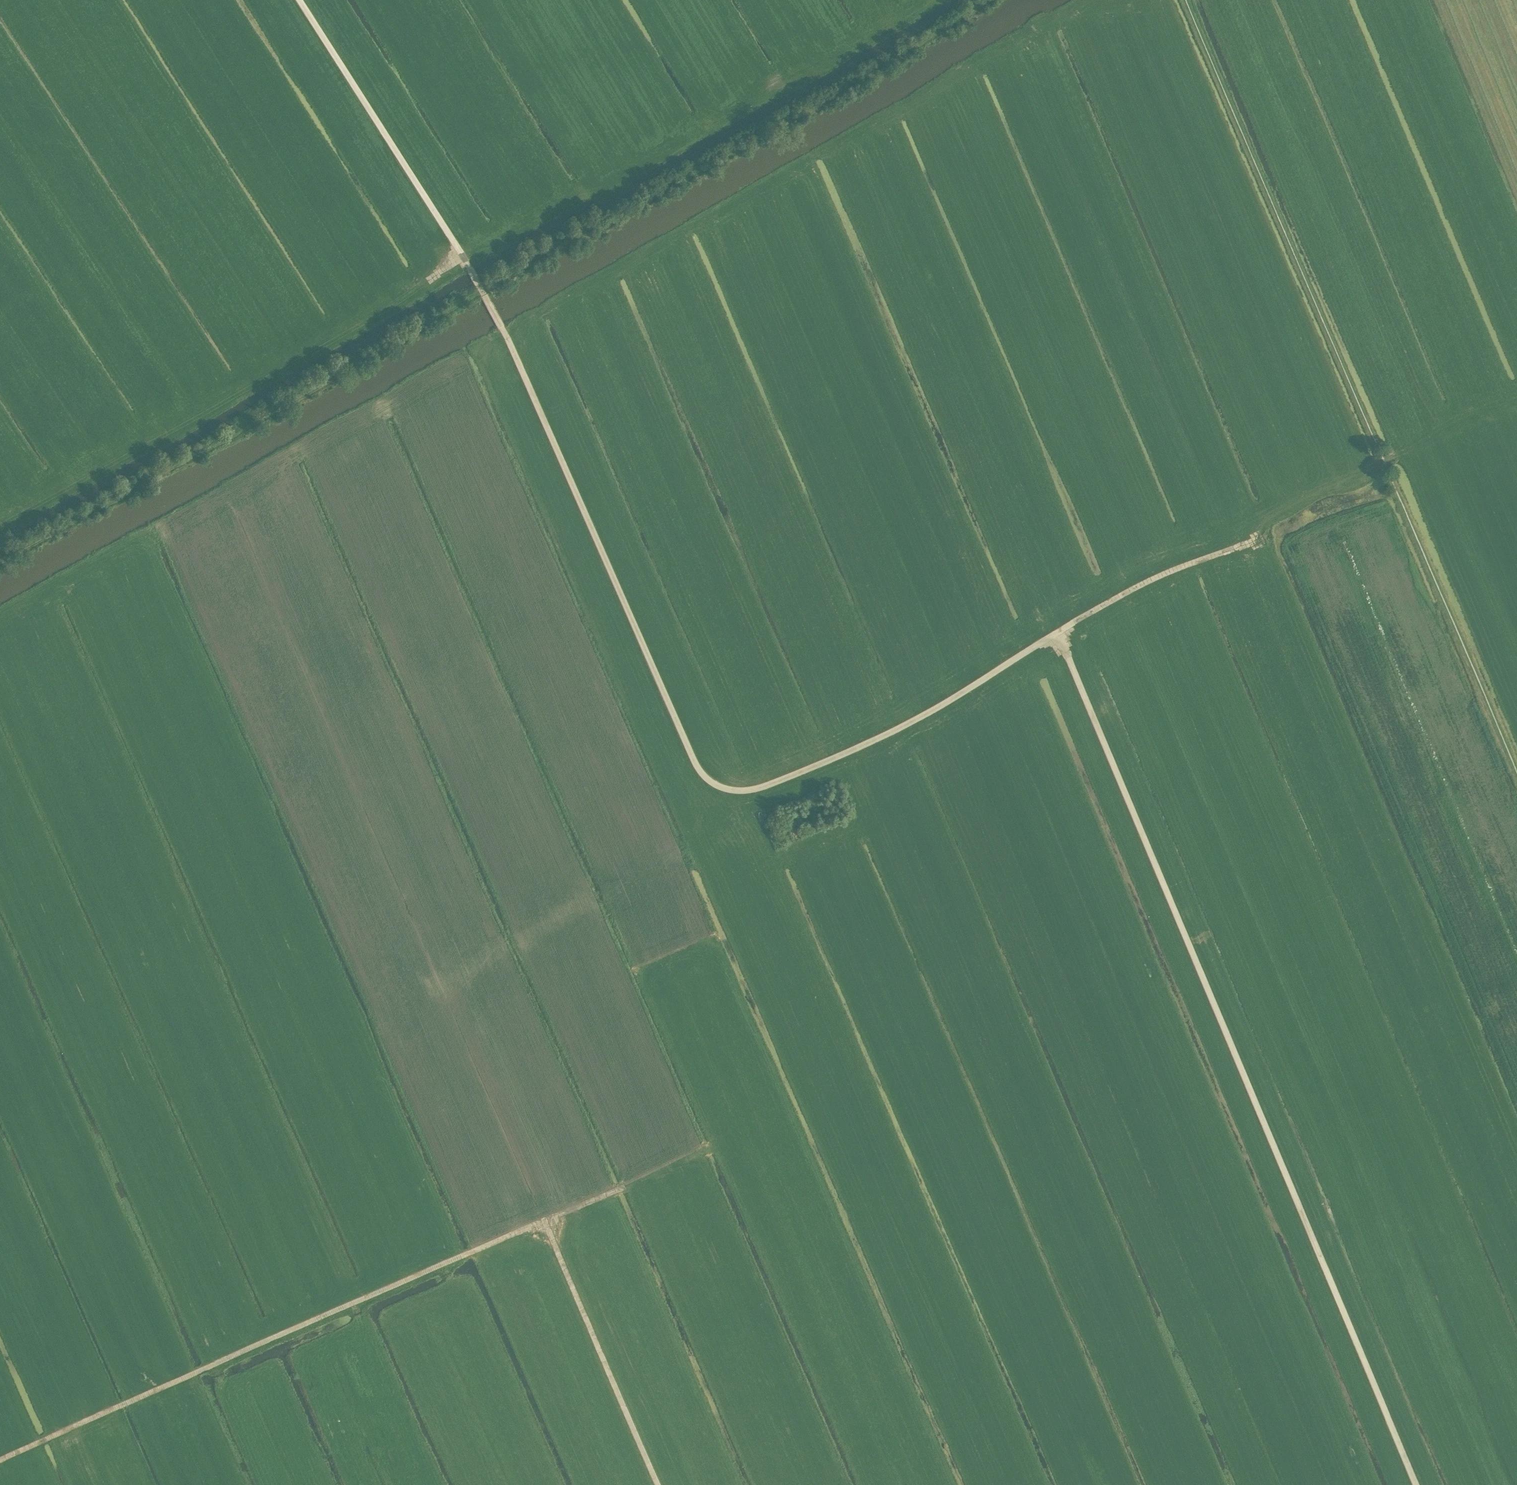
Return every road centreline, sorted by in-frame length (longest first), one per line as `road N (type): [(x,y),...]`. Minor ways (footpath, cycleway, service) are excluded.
road 1 (track): [(1384,463),(1272,518),(1262,539),(1100,607),(932,713),(819,769),(758,790),(731,790),(698,767),(502,327),(300,0)]
road 2 (track): [(1418,1484),(1057,634)]
road 3 (track): [(708,780),(693,842),(651,889),(726,1105),(722,1140),(545,1221),(658,1484)]
road 4 (track): [(0,1461),(545,1221)]

